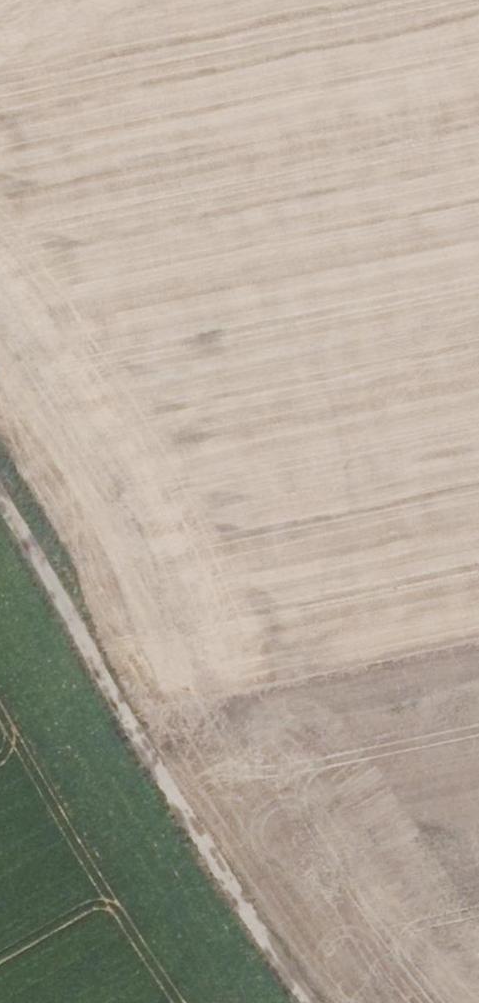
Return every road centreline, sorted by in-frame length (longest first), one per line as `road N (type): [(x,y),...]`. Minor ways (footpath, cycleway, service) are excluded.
road 1 (track): [(0,507),(305,1002)]

